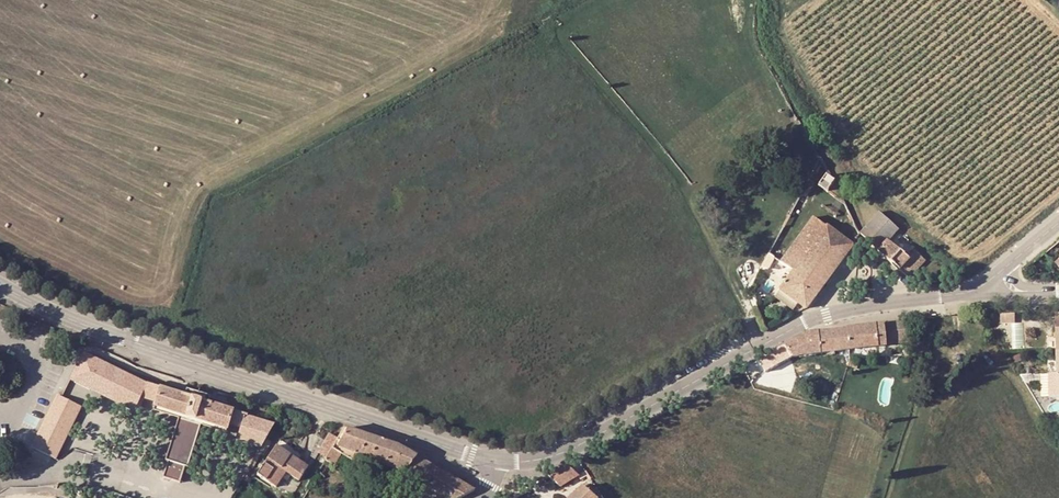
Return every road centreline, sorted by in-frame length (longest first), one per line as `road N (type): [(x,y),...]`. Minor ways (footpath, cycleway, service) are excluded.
road 1 (tertiary): [(496,461),(129,341),(0,284)]
road 2 (tertiary): [(496,461),(563,453),(706,366),(806,322),(983,284)]

